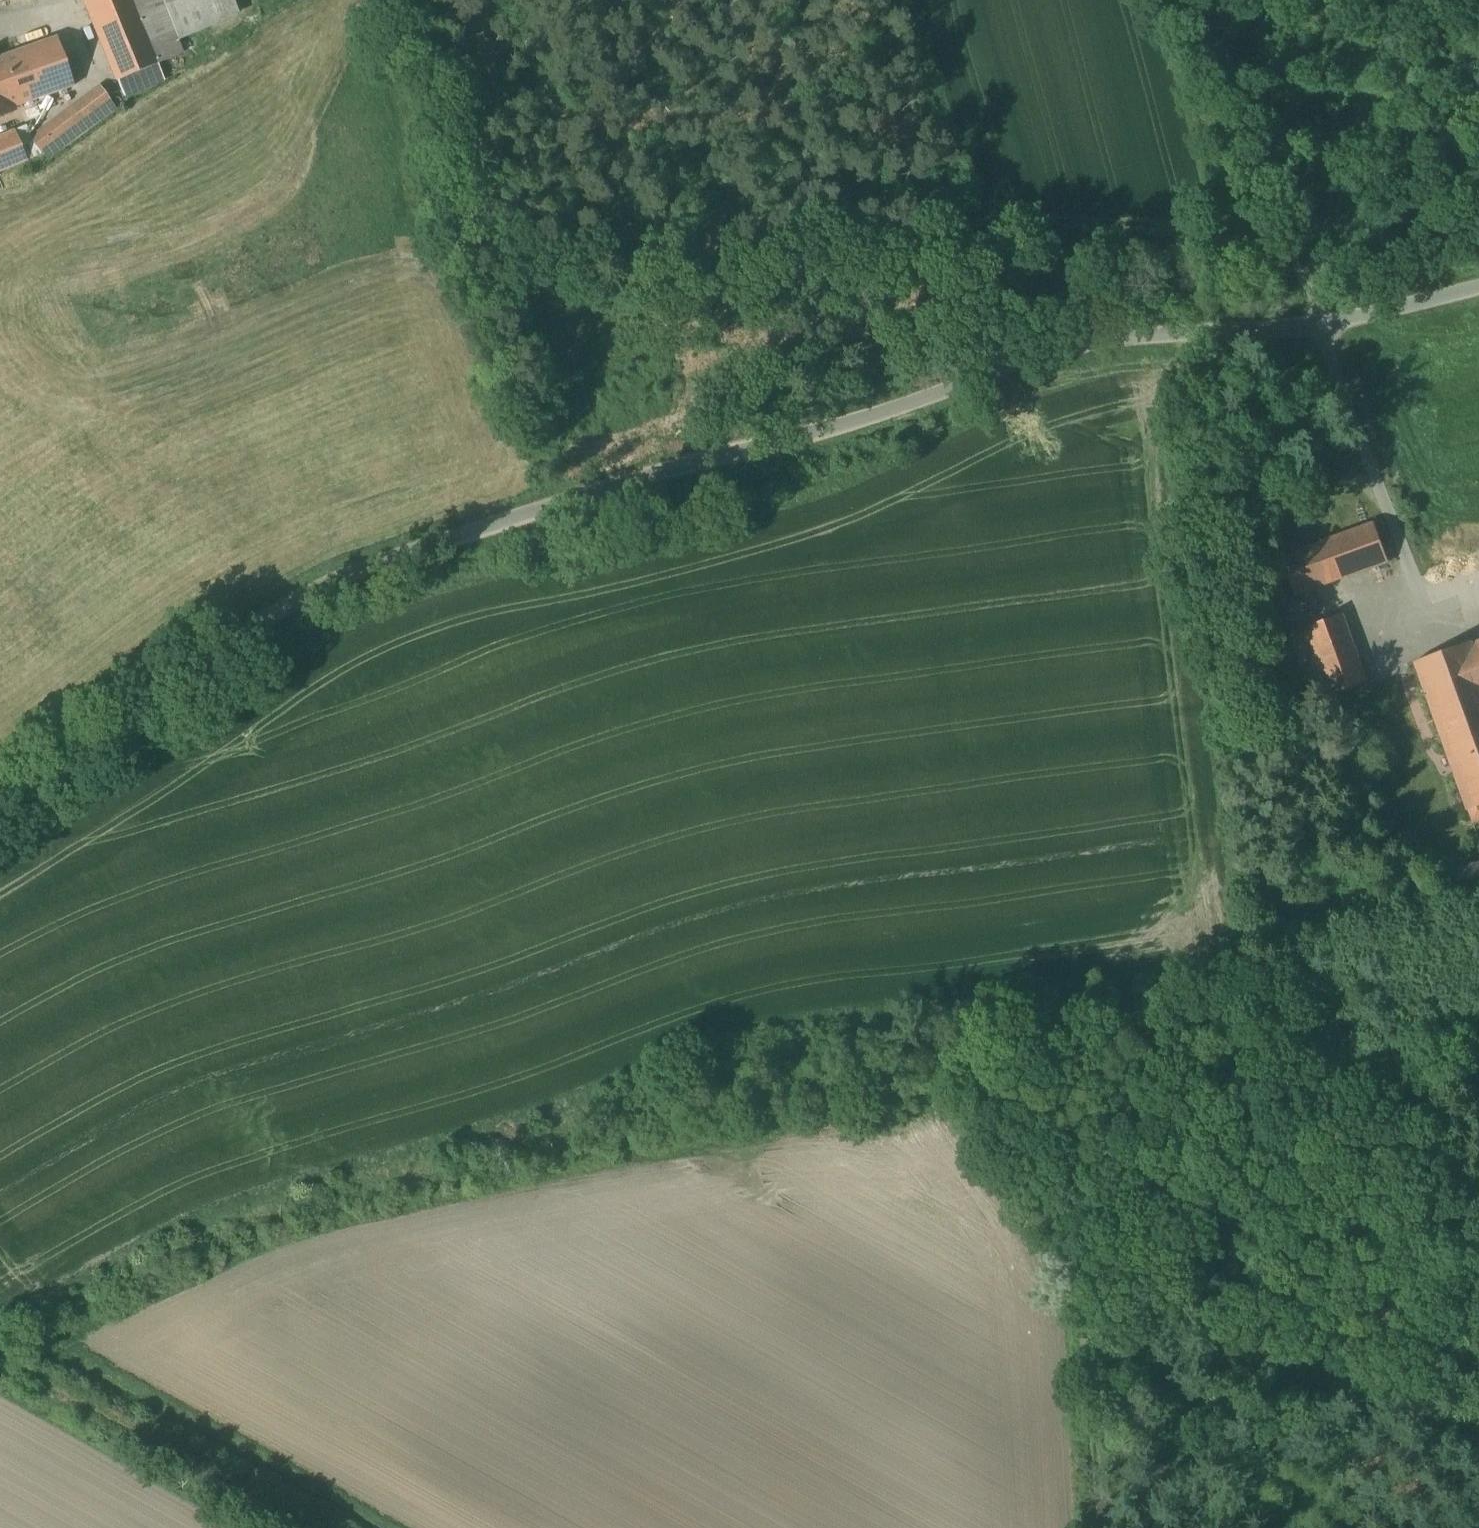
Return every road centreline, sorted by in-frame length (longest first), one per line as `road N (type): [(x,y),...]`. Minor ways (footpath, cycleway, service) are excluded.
road 1 (unclassified): [(1478,291),(1315,326),(1069,352),(418,545),(361,566),(280,614),(64,773),(0,793)]

